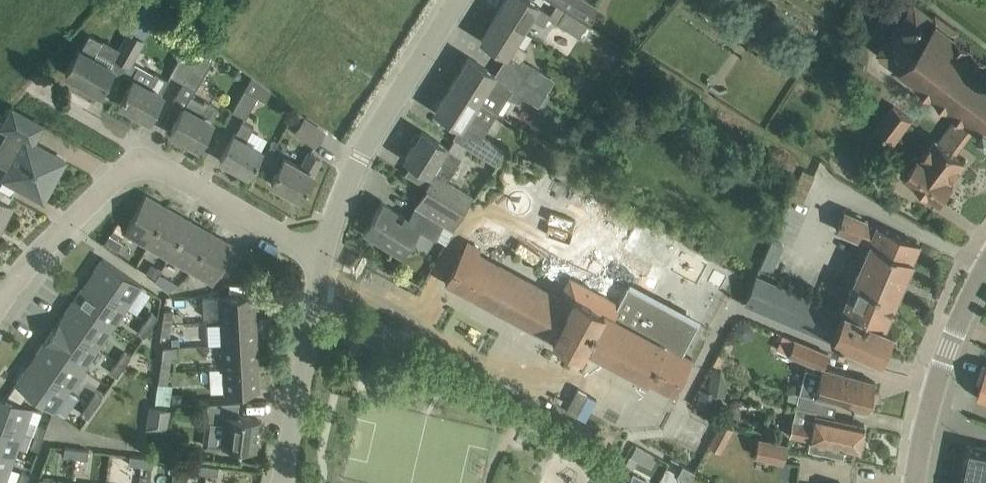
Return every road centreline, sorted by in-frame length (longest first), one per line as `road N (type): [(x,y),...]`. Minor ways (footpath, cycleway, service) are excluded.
road 1 (residential): [(321,253),(357,171),(459,0)]
road 2 (residential): [(282,482),(321,253)]
road 3 (tertiary): [(919,482),(948,350),(985,272)]
road 4 (residential): [(140,157),(321,253)]
road 5 (residential): [(0,296),(140,157)]

